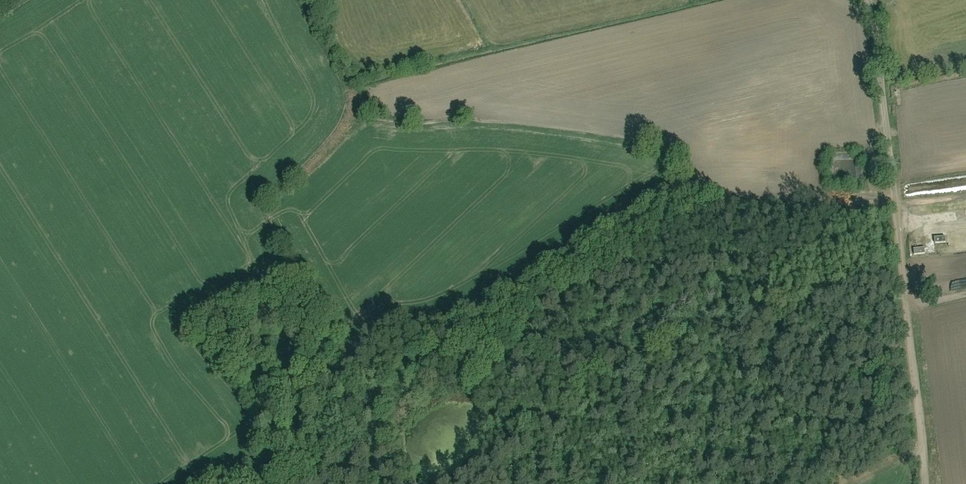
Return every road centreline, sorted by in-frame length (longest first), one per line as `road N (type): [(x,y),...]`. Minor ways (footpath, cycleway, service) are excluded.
road 1 (track): [(927,483),(866,0)]

